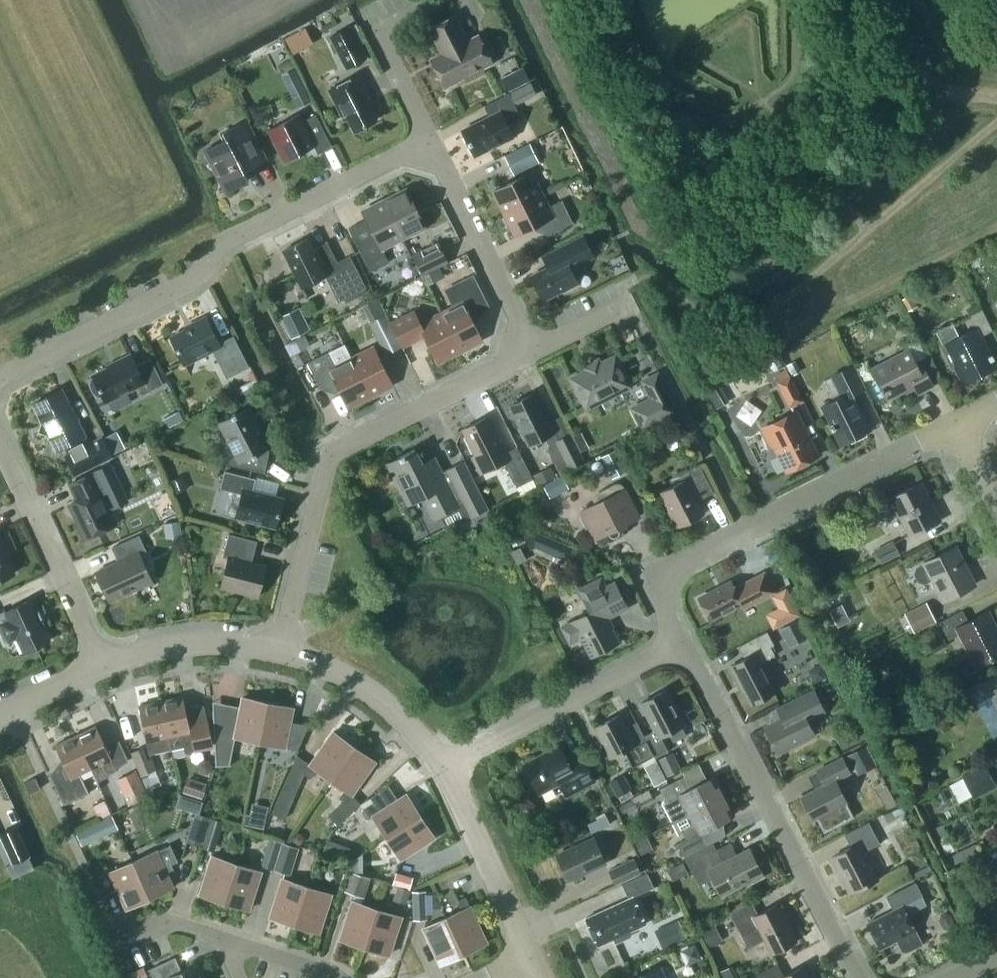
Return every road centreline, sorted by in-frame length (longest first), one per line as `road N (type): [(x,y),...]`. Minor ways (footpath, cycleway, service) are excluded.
road 1 (residential): [(0,379),(199,275),(229,237),(429,140)]
road 2 (residential): [(283,647),(331,452),(536,349)]
road 3 (residential): [(680,641),(663,583),(676,568),(960,427)]
road 4 (residential): [(859,977),(680,641)]
road 5 (residential): [(445,765),(680,641)]
road 6 (residential): [(103,664),(0,441)]
road 7 (residential): [(536,349),(429,140)]
road 8 (unclassified): [(530,957),(445,765)]
road 9 (unclassified): [(445,765),(379,697),(283,647)]
road 10 (residential): [(429,140),(378,28),(436,0)]
road 11 (unclassified): [(283,647),(221,640),(103,664)]
road 12 (residential): [(237,945),(167,924),(120,944)]

